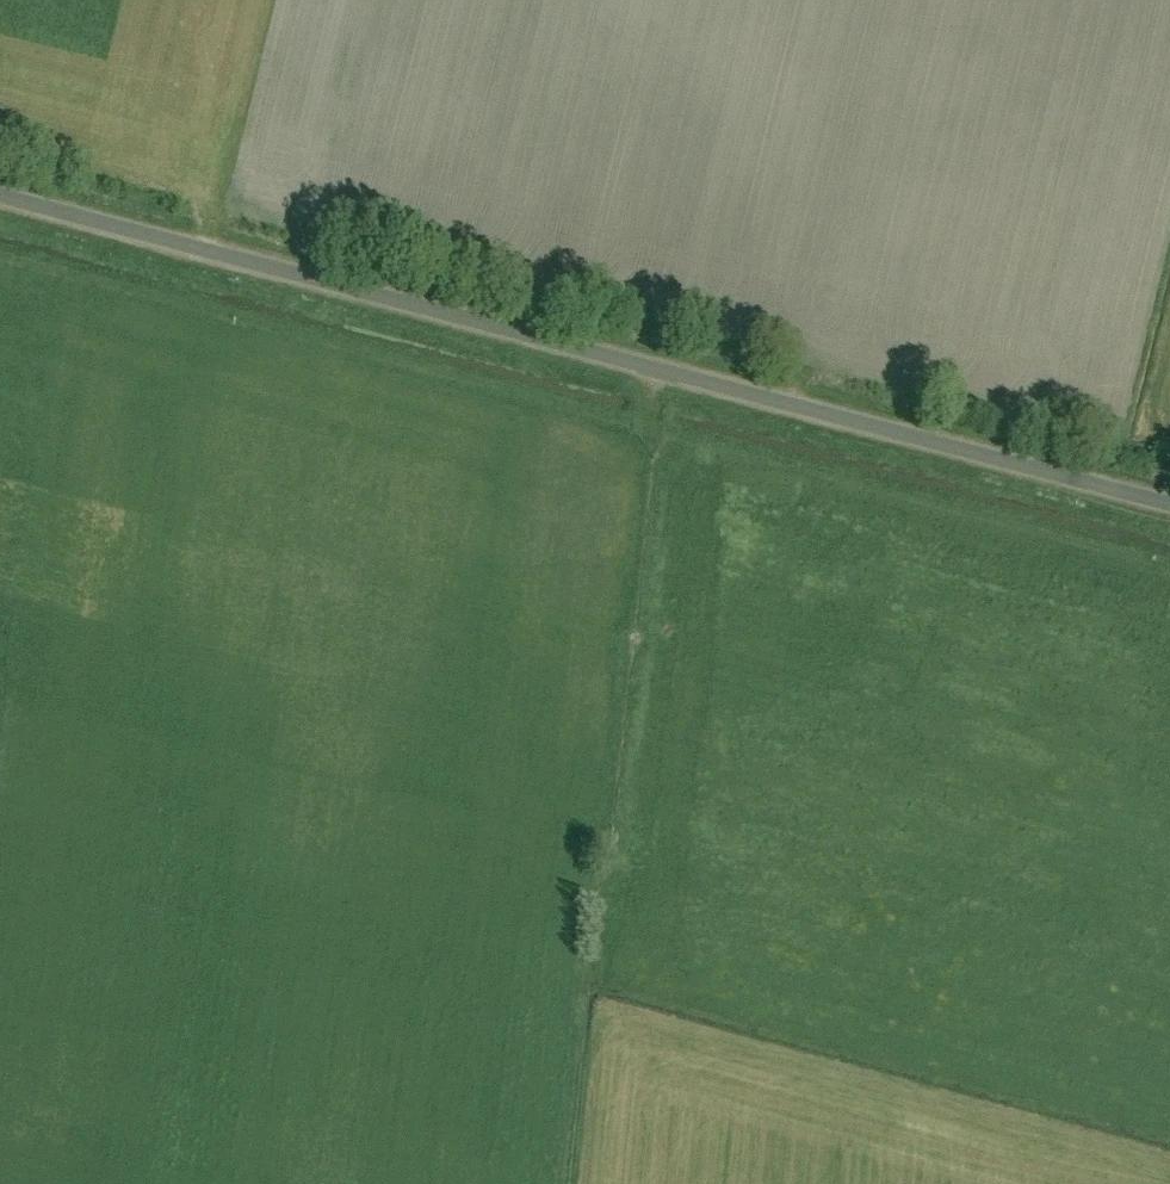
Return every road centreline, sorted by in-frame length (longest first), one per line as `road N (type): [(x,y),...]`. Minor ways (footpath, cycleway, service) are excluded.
road 1 (unclassified): [(1169,505),(0,194)]

